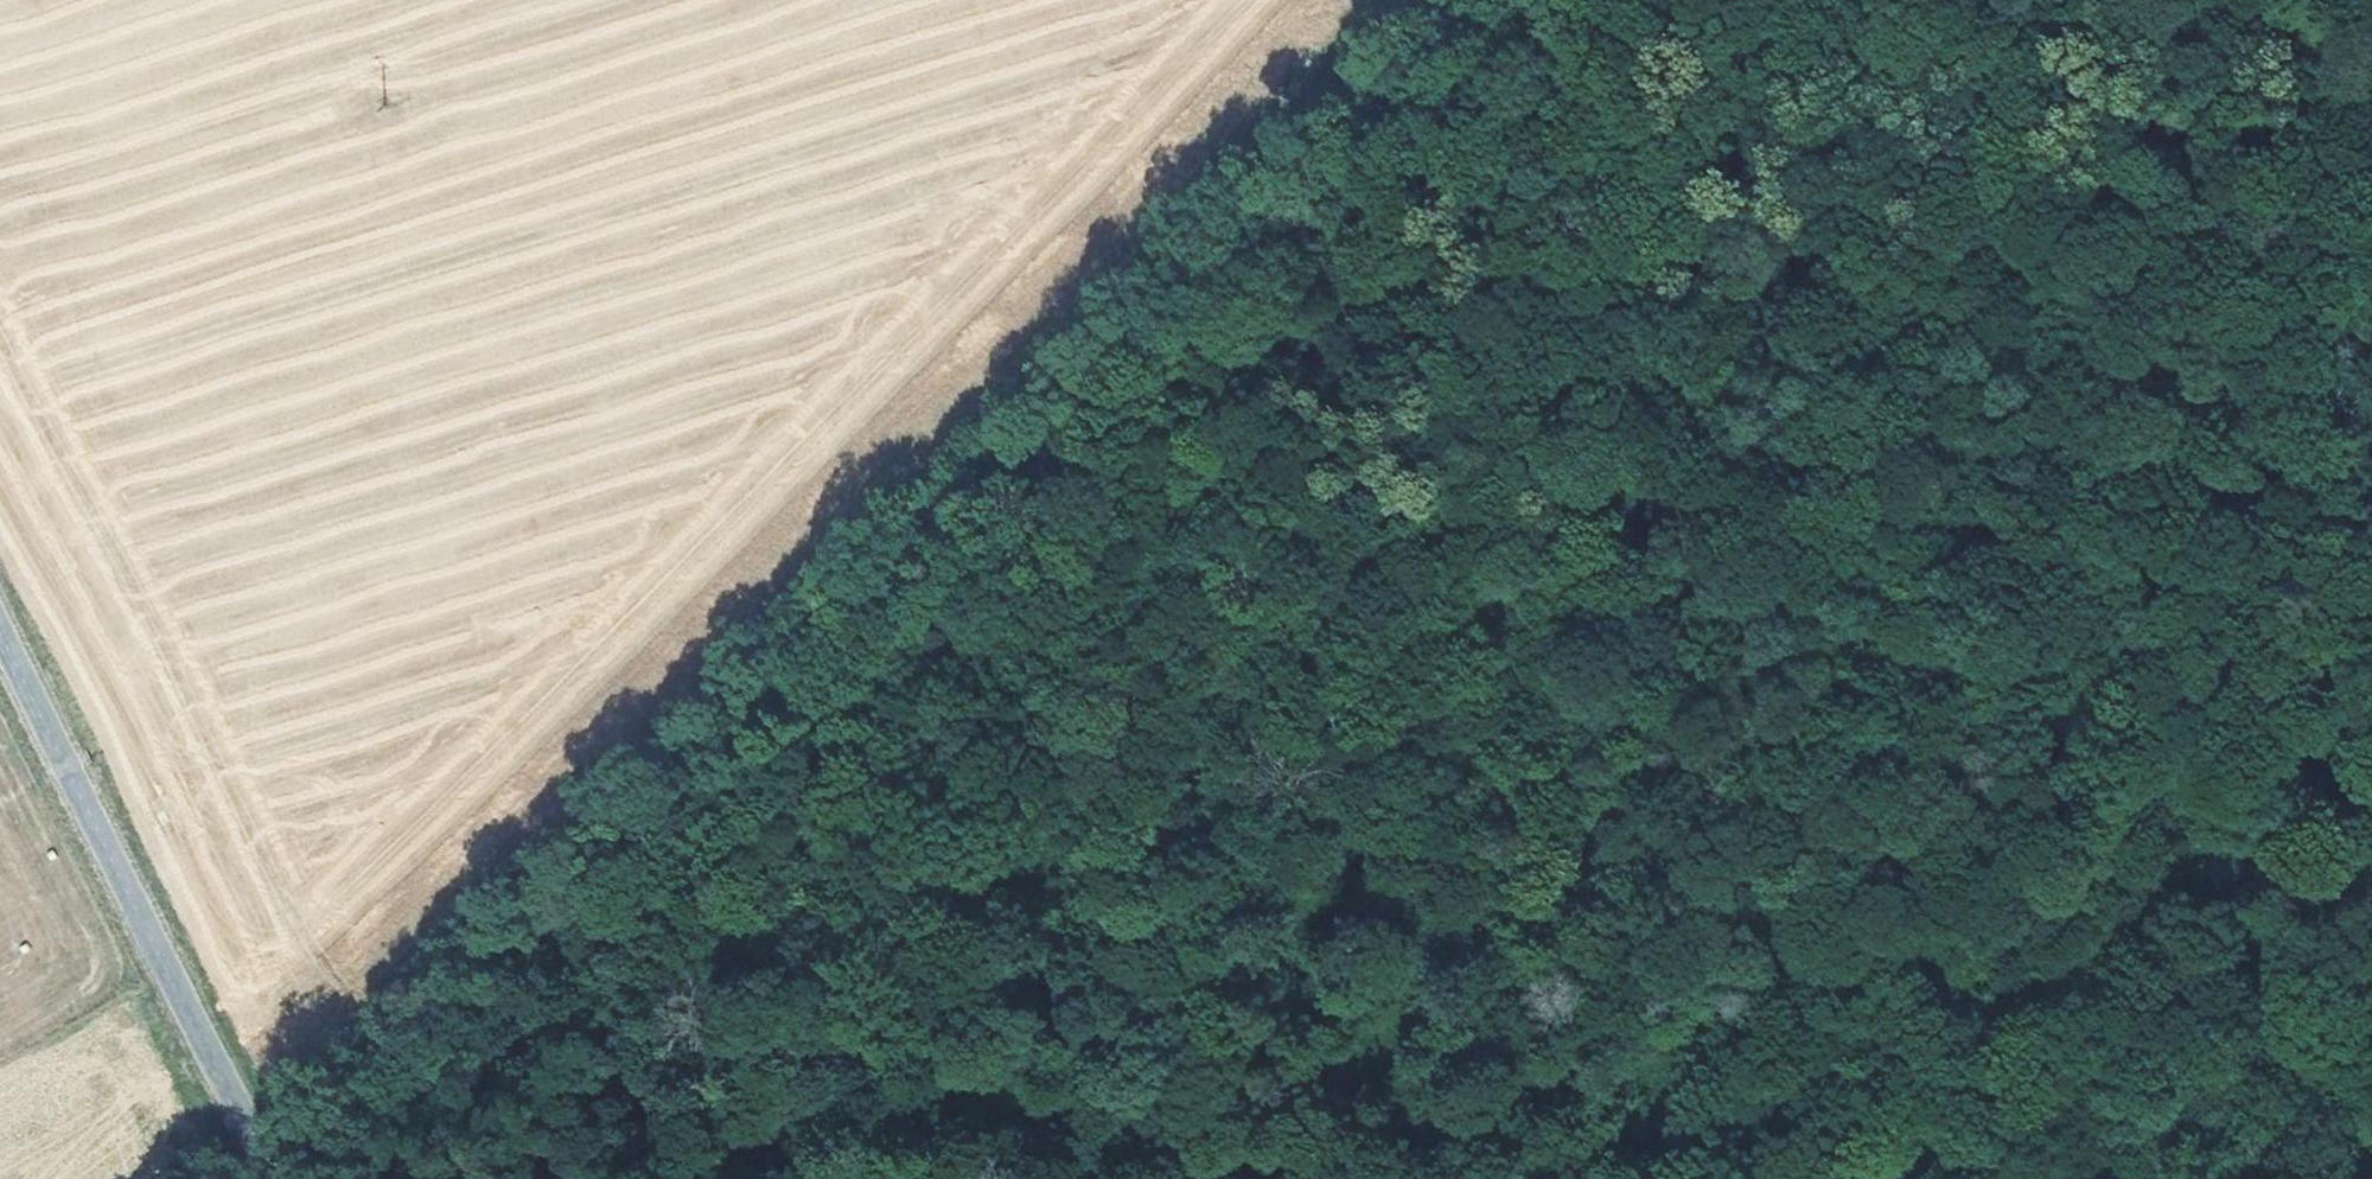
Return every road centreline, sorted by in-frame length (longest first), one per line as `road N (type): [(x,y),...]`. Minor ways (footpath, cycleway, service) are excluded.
road 1 (tertiary): [(288,1178),(186,1008),(0,635)]

